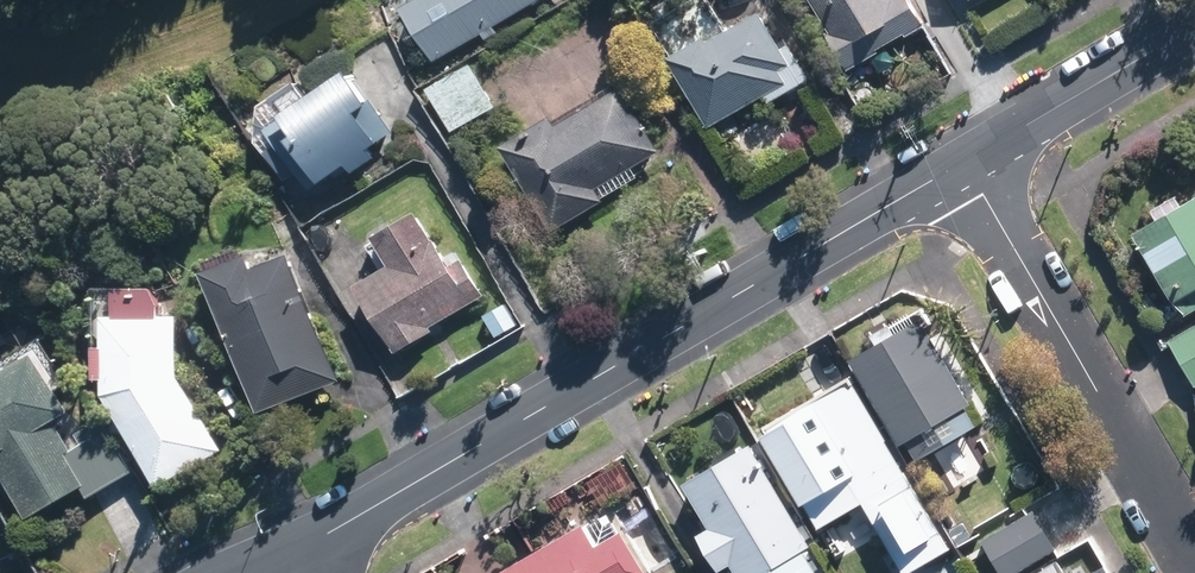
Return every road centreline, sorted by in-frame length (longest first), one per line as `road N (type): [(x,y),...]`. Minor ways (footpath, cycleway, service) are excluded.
road 1 (residential): [(963,161),(291,553)]
road 2 (residential): [(1194,560),(963,161)]
road 3 (residential): [(1194,26),(963,161)]

